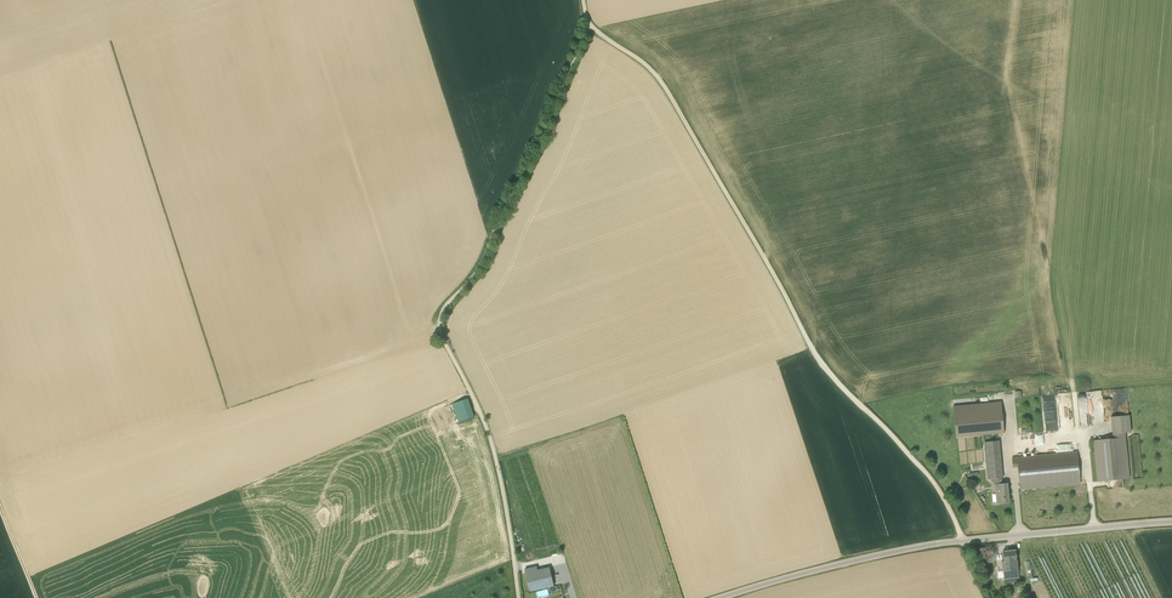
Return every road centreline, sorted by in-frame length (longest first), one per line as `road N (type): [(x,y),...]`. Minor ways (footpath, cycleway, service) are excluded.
road 1 (track): [(993,597),(934,482),(816,354),(662,83),(587,24)]
road 2 (track): [(519,597),(494,451),(441,317),(482,261),(587,24)]
road 3 (tertiary): [(720,597),(917,547),(1171,522)]

